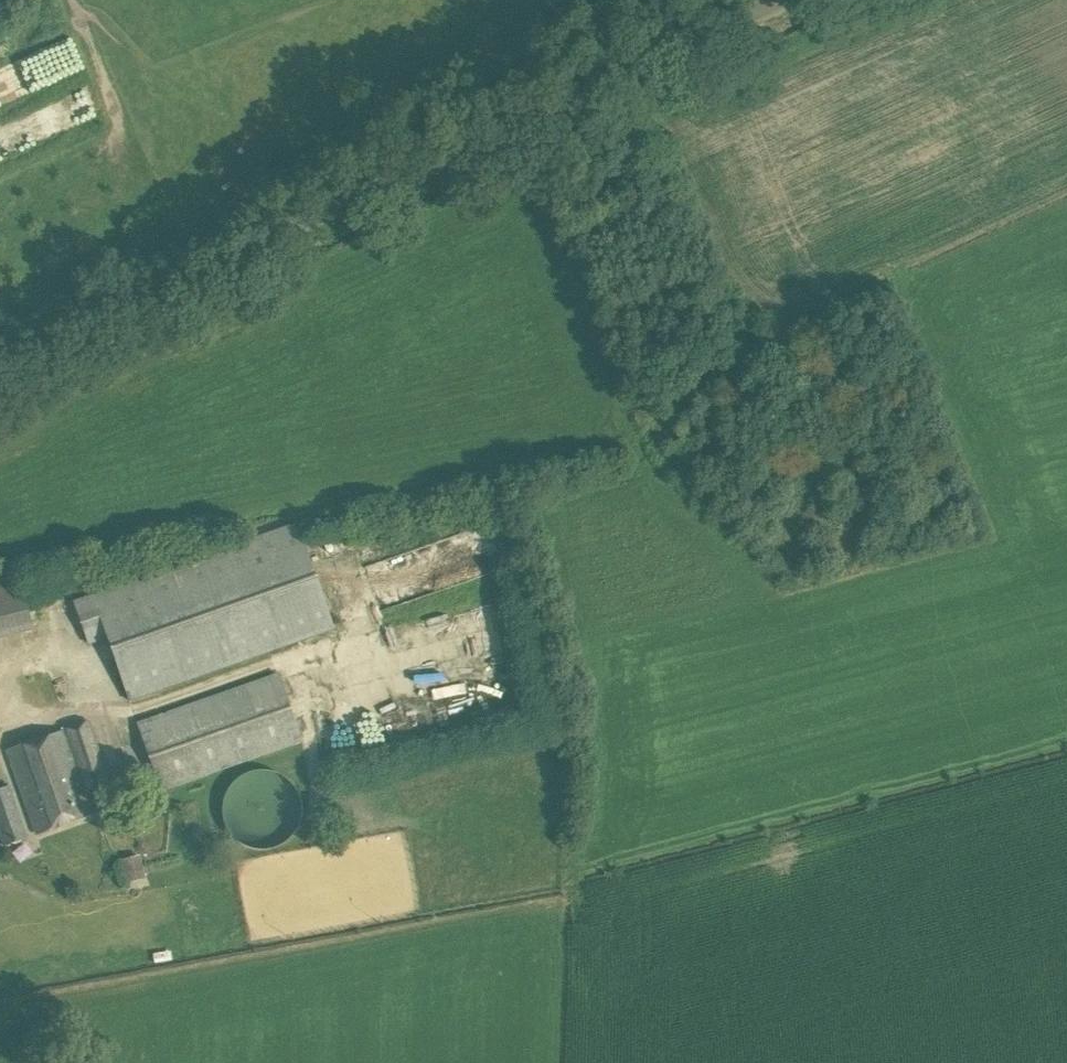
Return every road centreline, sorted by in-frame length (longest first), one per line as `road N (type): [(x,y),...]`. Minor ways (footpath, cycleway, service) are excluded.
road 1 (unclassified): [(0,370),(801,0)]

